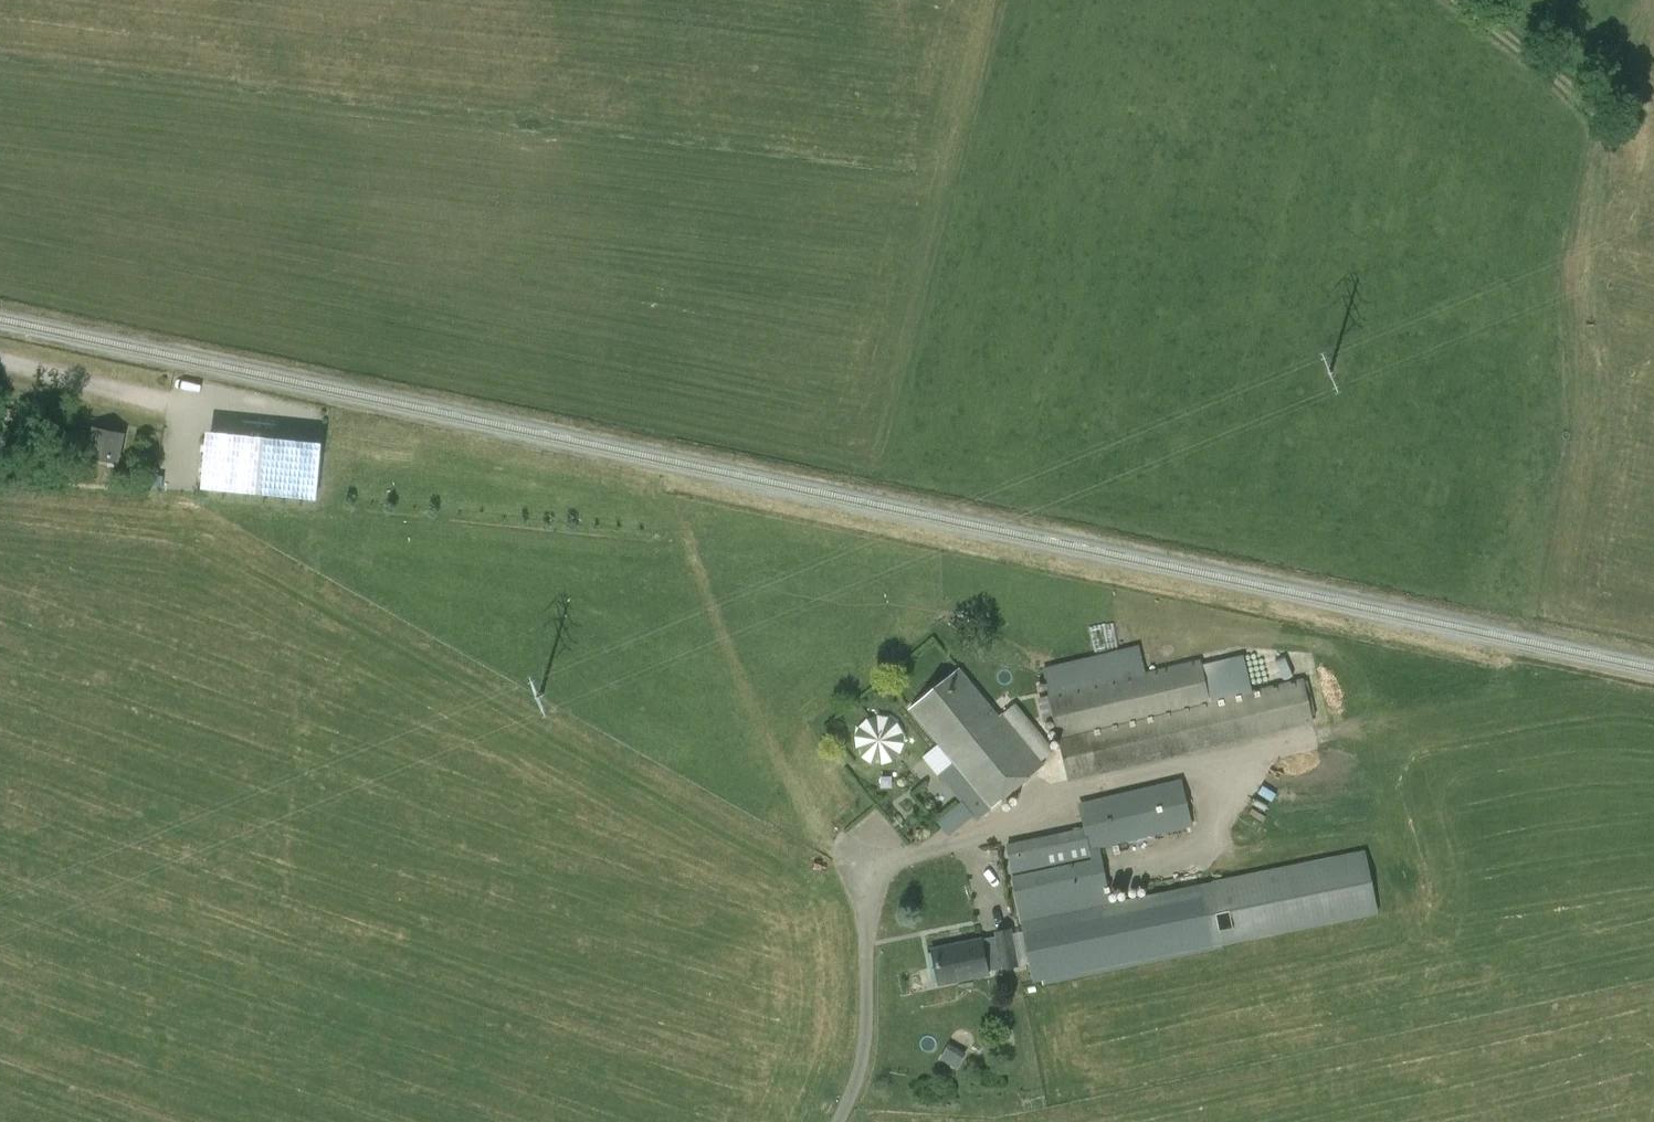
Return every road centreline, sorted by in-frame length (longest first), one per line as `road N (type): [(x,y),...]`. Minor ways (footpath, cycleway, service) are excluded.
road 1 (track): [(1452,0),(1612,130)]

